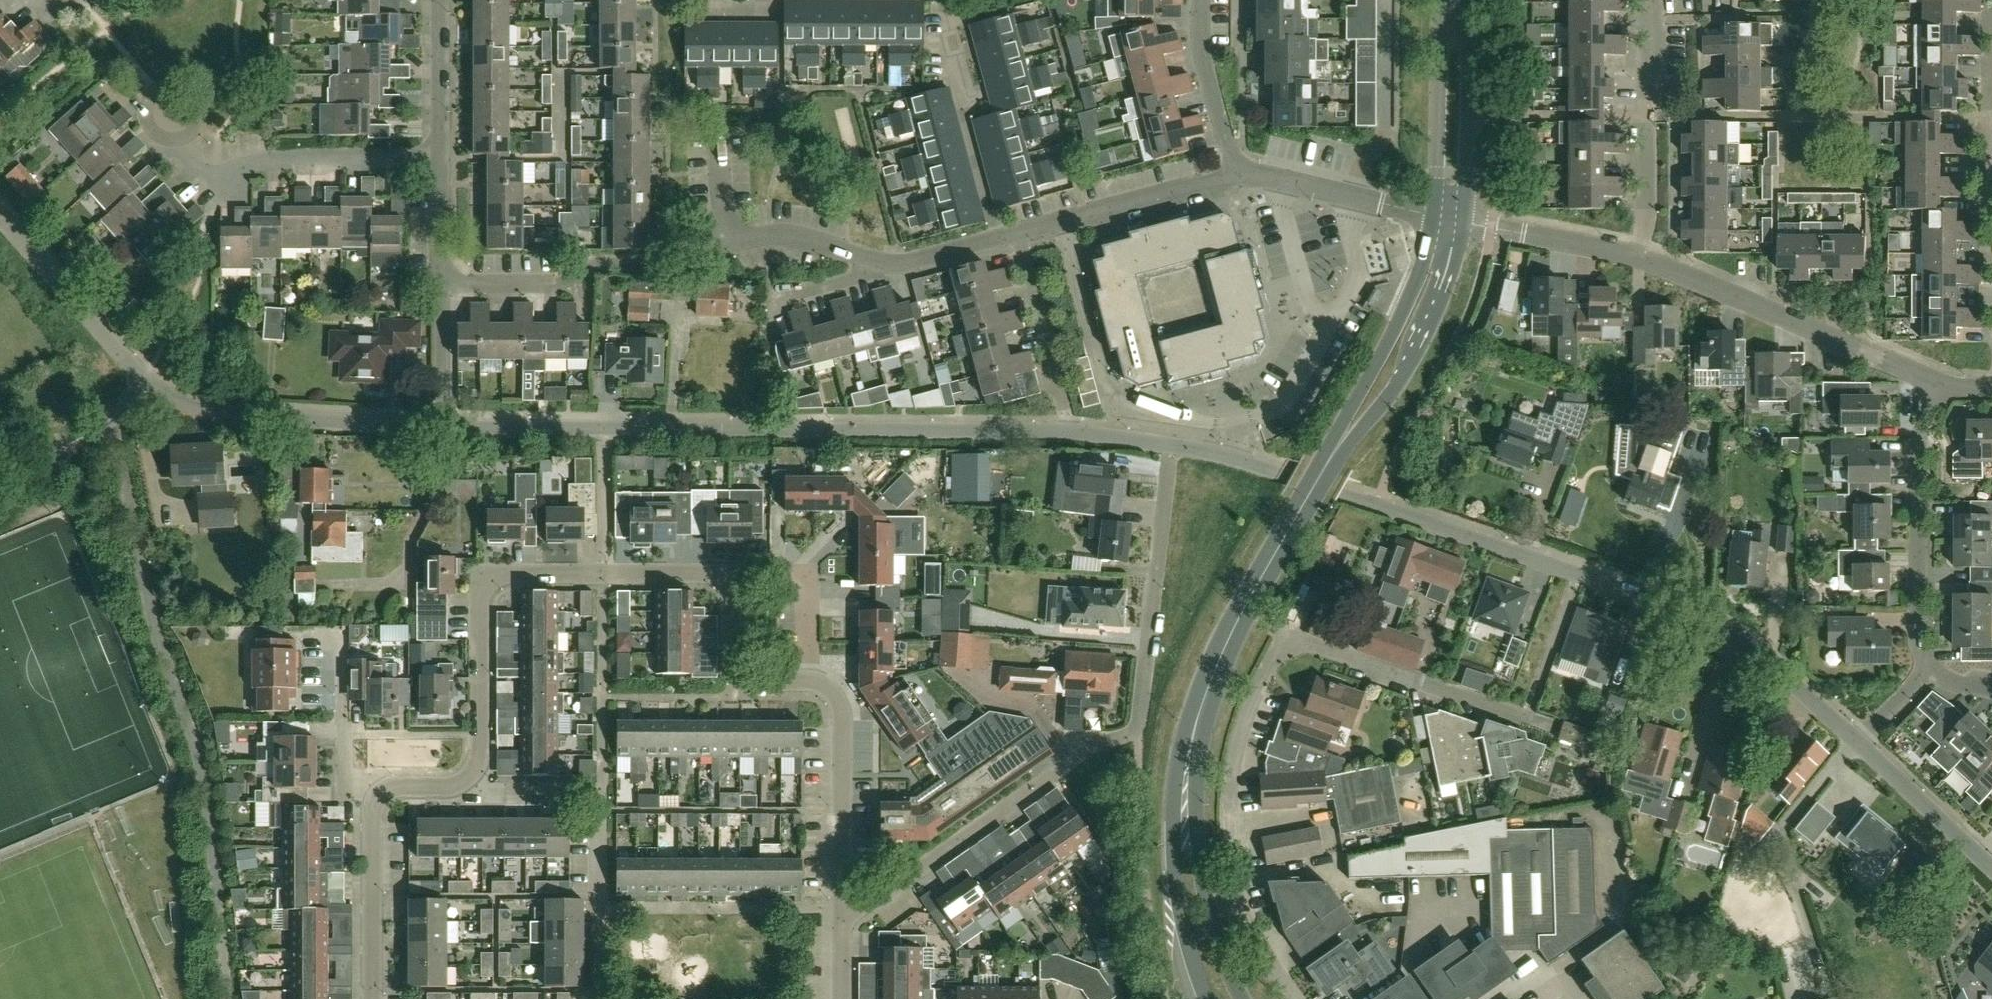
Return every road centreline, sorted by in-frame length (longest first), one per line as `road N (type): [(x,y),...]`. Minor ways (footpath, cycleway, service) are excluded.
road 1 (residential): [(1295,998),(1261,950),(1239,891),(1229,827),(1232,769),(1249,709),(1282,640),(1298,635),(1525,717)]
road 2 (residential): [(379,796),(394,786),(459,786),(475,771),(481,594),(501,574),(724,573),(739,592),(739,660)]
road 3 (unclassified): [(1375,507),(1708,621),(1862,742)]
road 4 (residential): [(441,426),(199,408),(148,382),(0,213)]
road 5 (residential): [(1061,221),(1107,401),(1211,423),(1261,416),(1286,401),(1332,321)]
road 6 (tertiary): [(1340,442),(1215,667),(1187,747),(1181,809)]
road 7 (residential): [(844,909),(865,906),(1075,757),(1138,726)]
road 8 (residential): [(441,158),(279,159),(216,179),(192,170),(159,132),(159,94)]
road 9 (residential): [(844,909),(843,707),(829,685),(761,682),(739,660)]
road 10 (residential): [(1938,390),(1640,258)]
road 11 (residential): [(442,284),(568,285),(593,265),(734,246)]
road 12 (residential): [(748,429),(453,427)]
road 13 (unclassified): [(1167,443),(1138,726)]
road 14 (residential): [(1932,669),(1919,632),(1920,442),(1938,390)]
road 15 (residential): [(1640,258),(1649,216),(1649,0)]
road 16 (tertiary): [(1340,442),(1401,377),(1439,296),(1459,224)]
road 17 (residential): [(996,240),(955,82),(947,0)]
road 18 (tertiary): [(1433,218),(1409,297),(1342,425),(1340,442)]
road 19 (tertiary): [(1459,224),(1470,50),(1454,3)]
road 20 (tertiary): [(1454,3),(1439,48),(1433,218)]
road 21 (residential): [(1068,431),(1019,233)]
road 22 (residential): [(373,998),(379,796)]
road 23 (tertiary): [(1242,998),(1213,929),(1200,850),(1181,809)]
road 24 (tertiary): [(1181,809),(1173,855),(1179,906),(1208,998)]
road 25 (residential): [(1640,258),(1459,224)]
road 26 (unclassified): [(1862,742),(1991,867)]
road 27 (residential): [(1233,175),(1202,39),(1202,0)]
road 28 (residential): [(1061,221),(1233,175)]
road 29 (residential): [(890,264),(805,238),(770,235),(734,246)]
road 30 (residential): [(441,158),(440,0)]
road 31 (residential): [(1332,321),(1307,298),(1274,182)]
road 32 (residential): [(379,796),(352,780),(340,757),(339,663)]
road 33 (residential): [(441,426),(442,284)]
road 34 (residential): [(1332,321),(1357,278),(1348,231),(1352,200)]
road 35 (residential): [(770,305),(890,264)]
road 36 (residential): [(442,284),(441,158)]

